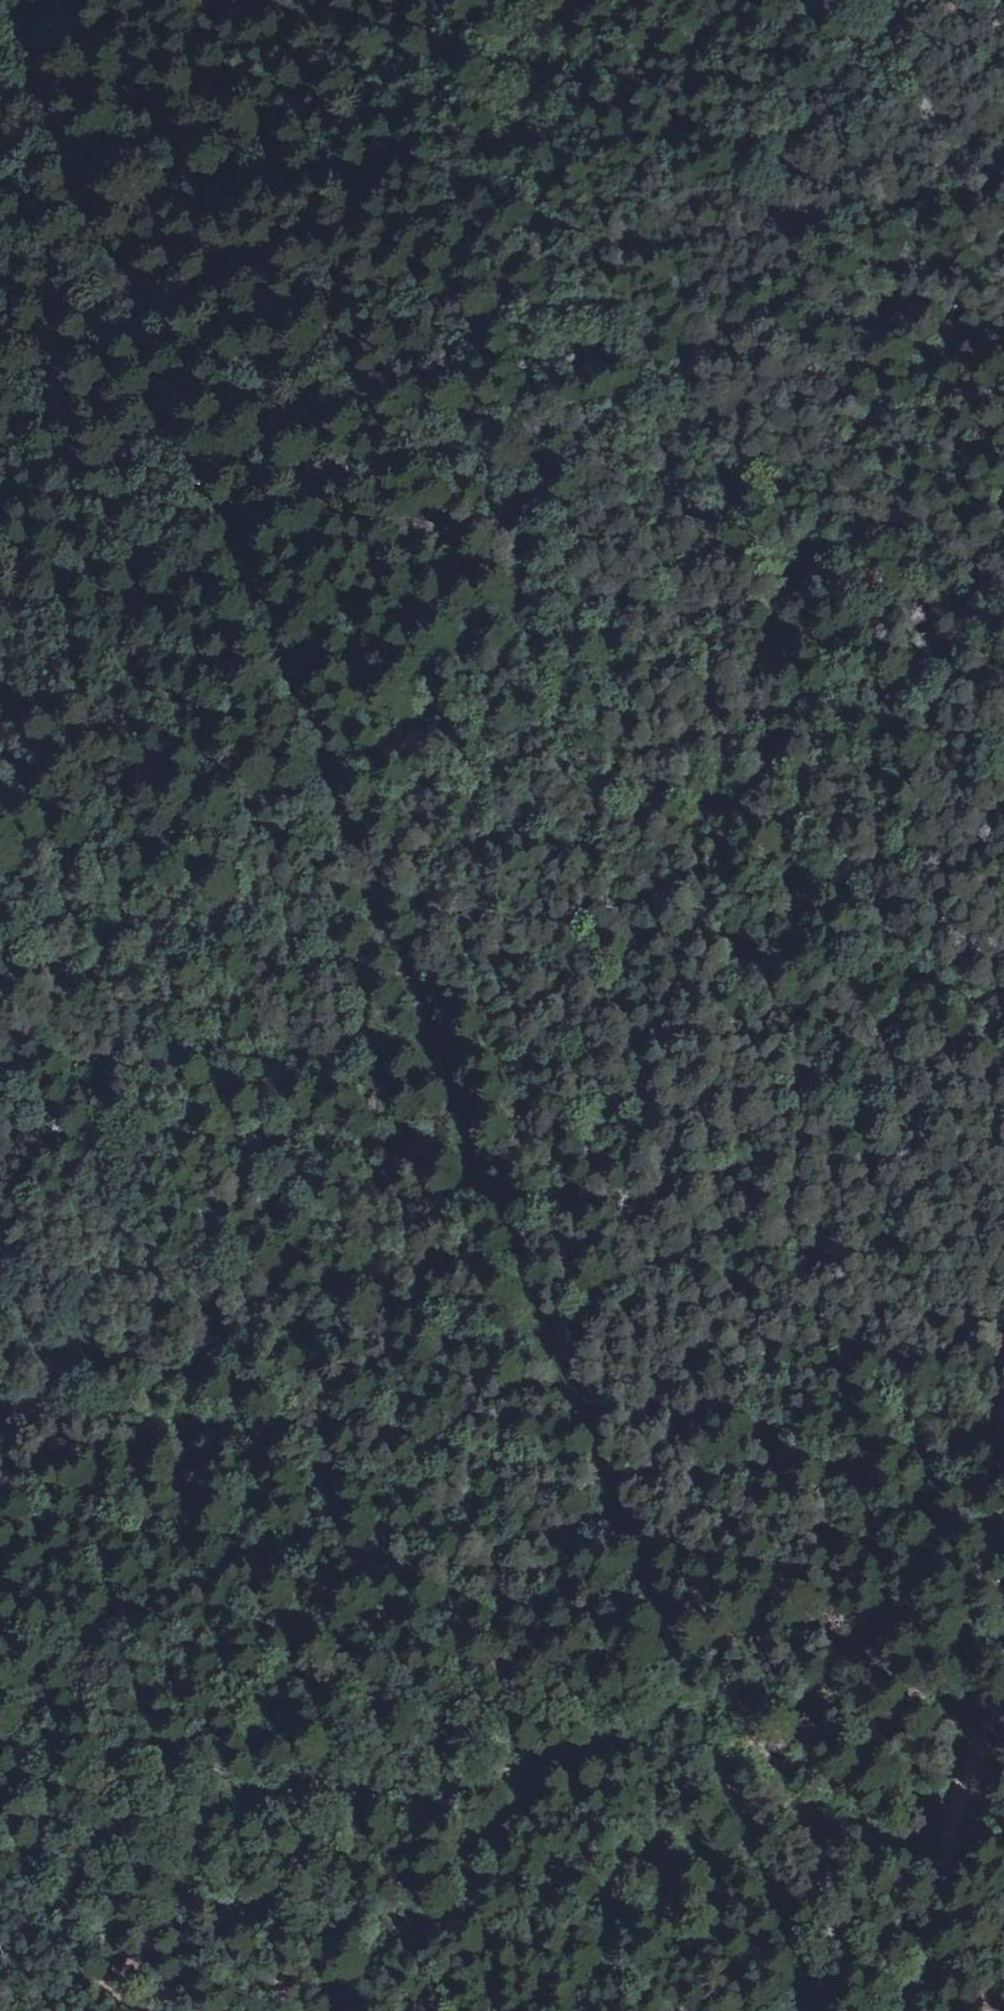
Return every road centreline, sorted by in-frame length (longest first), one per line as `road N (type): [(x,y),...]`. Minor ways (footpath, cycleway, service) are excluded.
road 1 (track): [(1003,1423),(819,1463),(535,1497),(389,1448),(277,1432),(150,1444),(0,1414)]
road 2 (track): [(1003,1725),(970,1773),(891,2010)]

